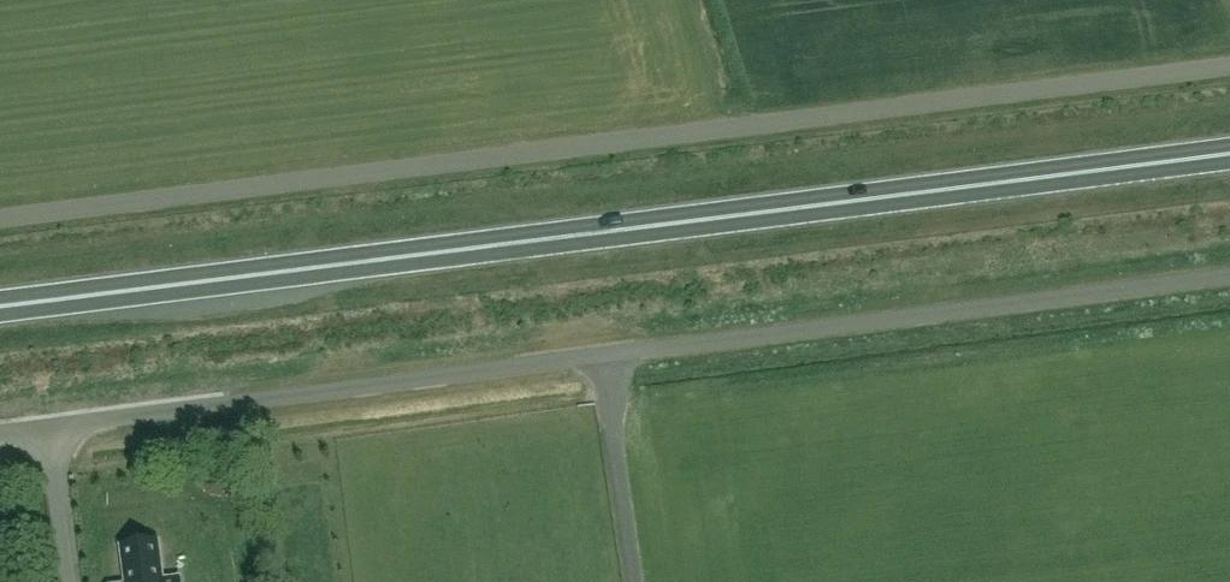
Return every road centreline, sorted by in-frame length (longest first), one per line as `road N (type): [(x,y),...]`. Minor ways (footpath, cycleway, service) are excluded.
road 1 (unclassified): [(1229,281),(0,437)]
road 2 (trunk): [(0,307),(1229,153)]
road 3 (unclassified): [(1229,62),(0,213)]

